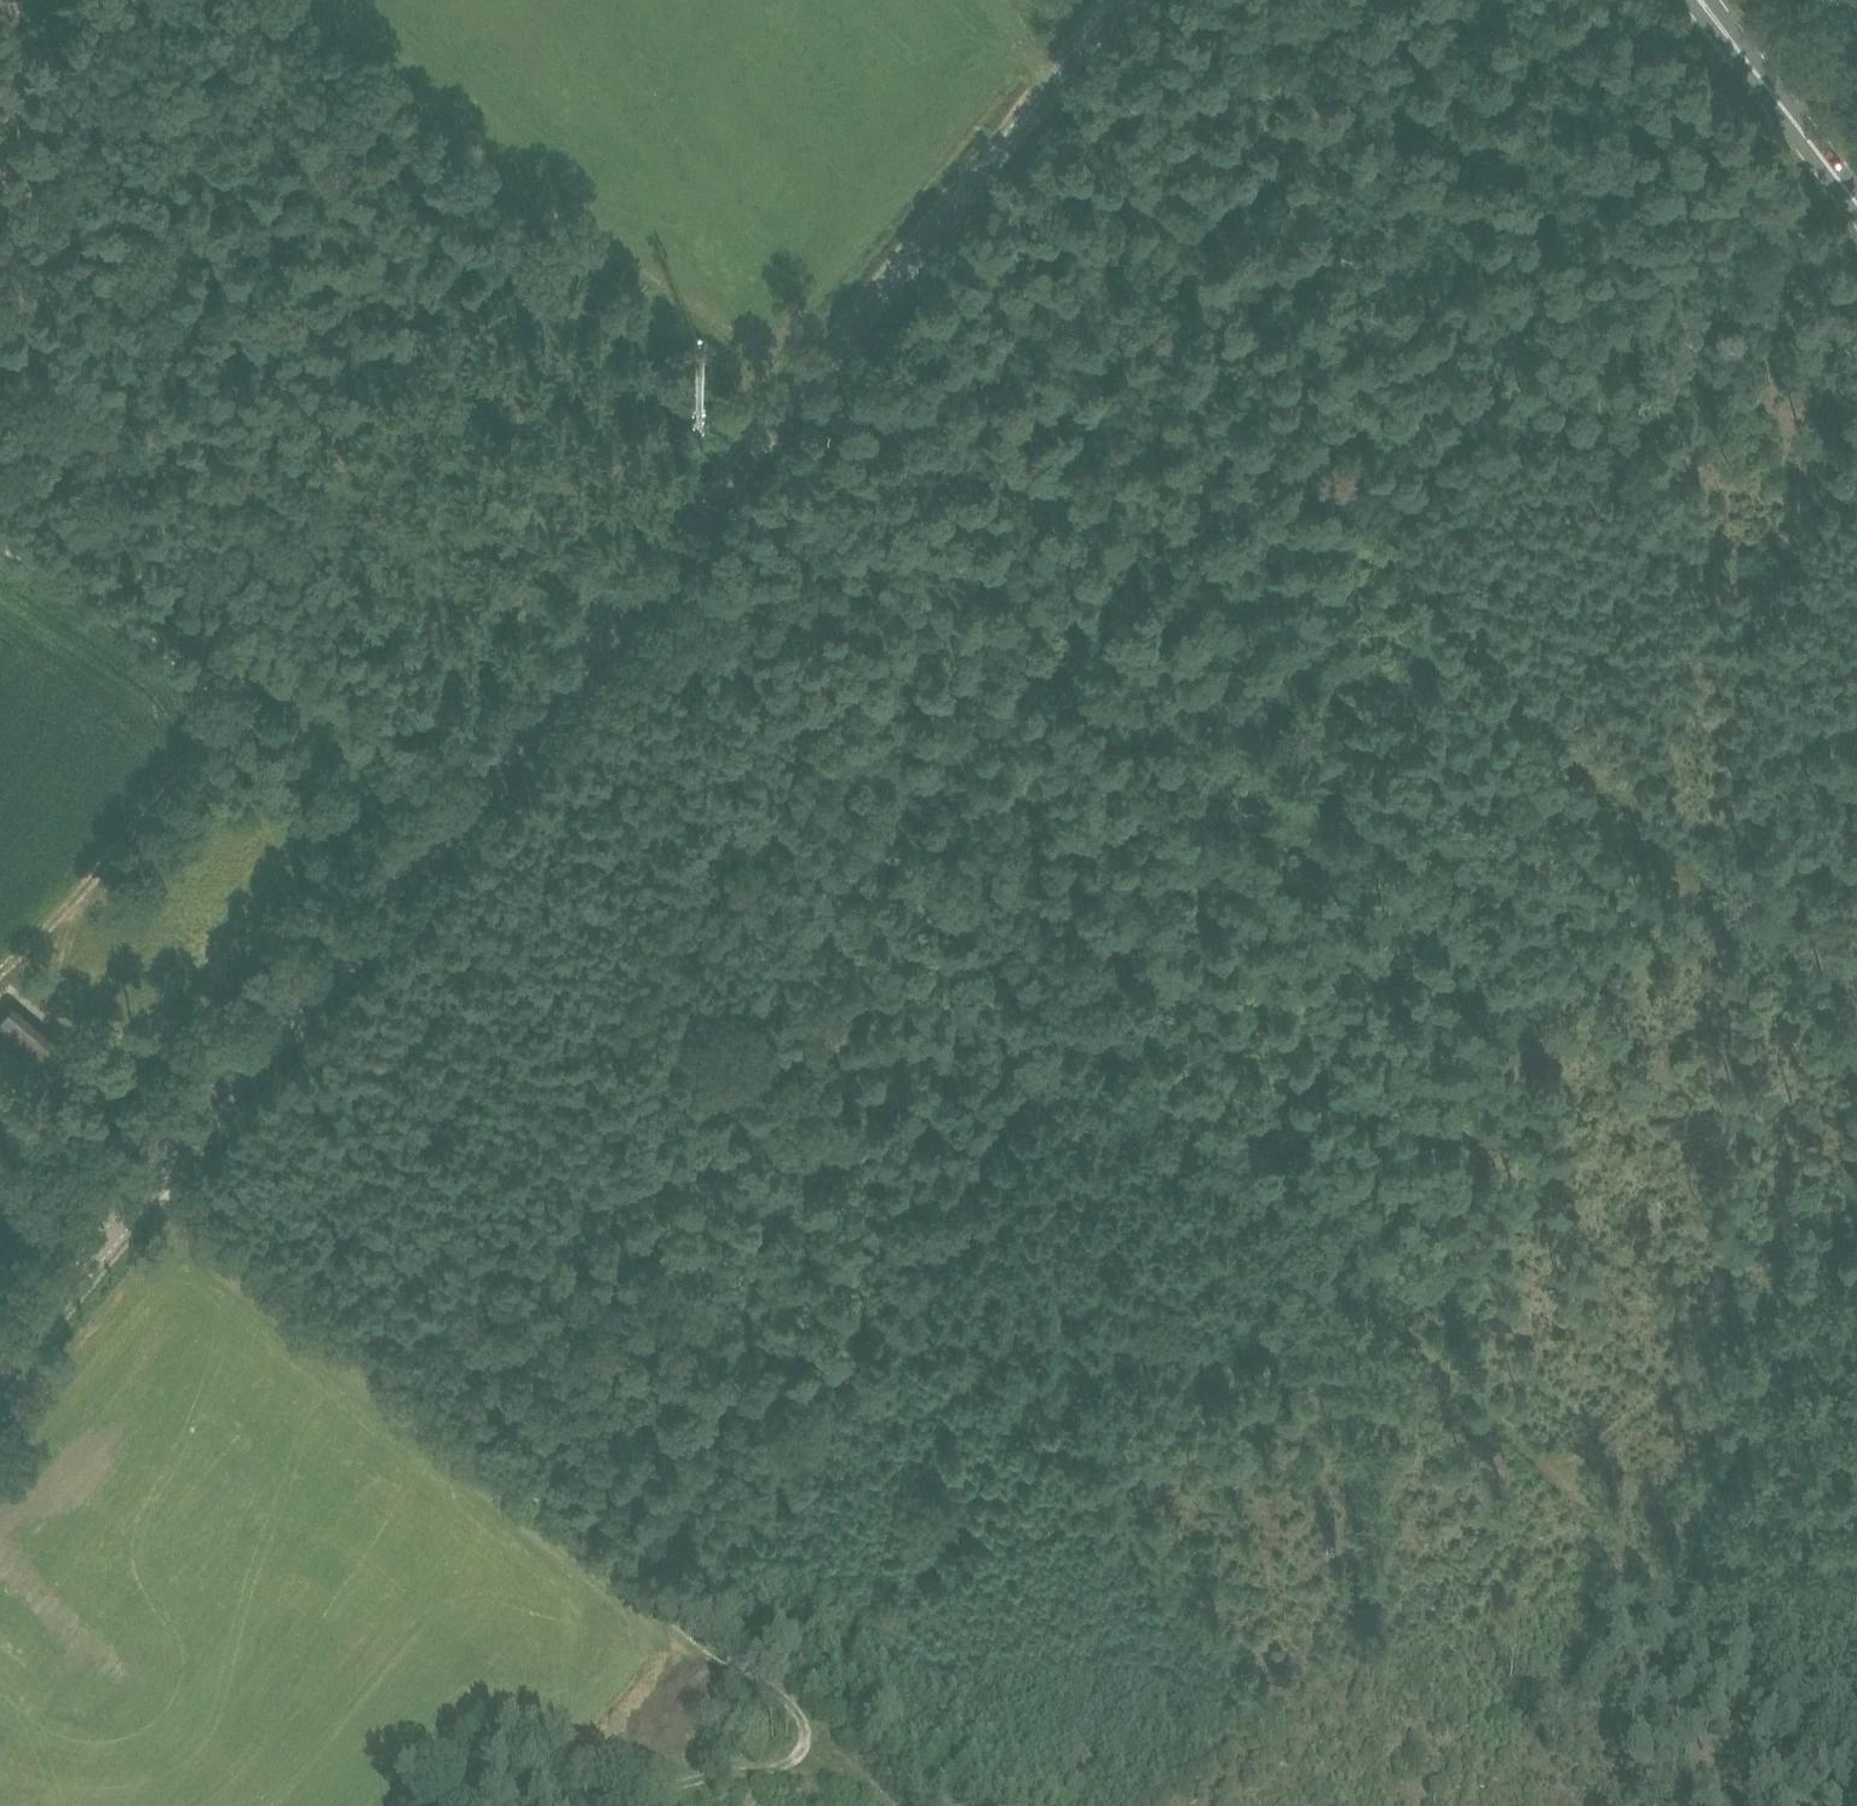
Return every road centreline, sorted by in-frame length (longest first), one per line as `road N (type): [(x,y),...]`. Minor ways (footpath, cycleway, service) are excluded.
road 1 (tertiary): [(0,1371),(770,434),(1143,0)]
road 2 (track): [(655,575),(1856,1783)]
road 3 (track): [(890,1805),(790,1705),(168,1189)]
road 4 (track): [(0,973),(199,759),(212,712),(197,678),(174,656),(0,543)]
road 5 (track): [(1556,1477),(1856,1241)]
road 6 (primary): [(1856,202),(1706,7)]
road 7 (track): [(653,1805),(699,1777),(780,1765),(812,1731)]
road 8 (track): [(112,1235),(0,1119)]

